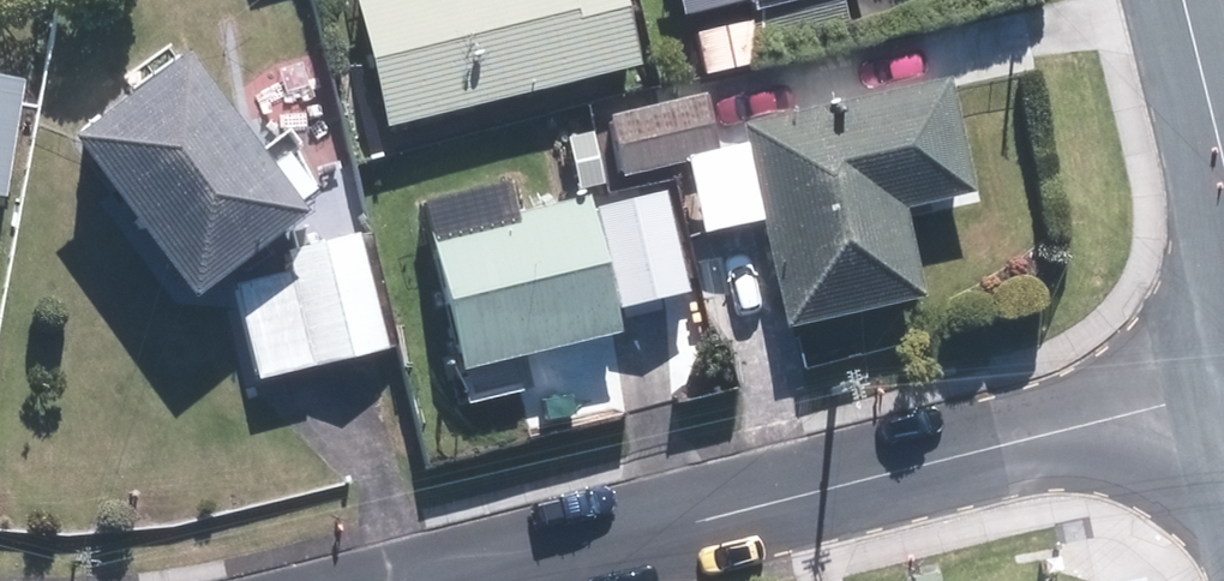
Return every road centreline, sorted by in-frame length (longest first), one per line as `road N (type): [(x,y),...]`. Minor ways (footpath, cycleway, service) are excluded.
road 1 (residential): [(462,580),(1223,397)]
road 2 (residential): [(1179,0),(1223,180)]

